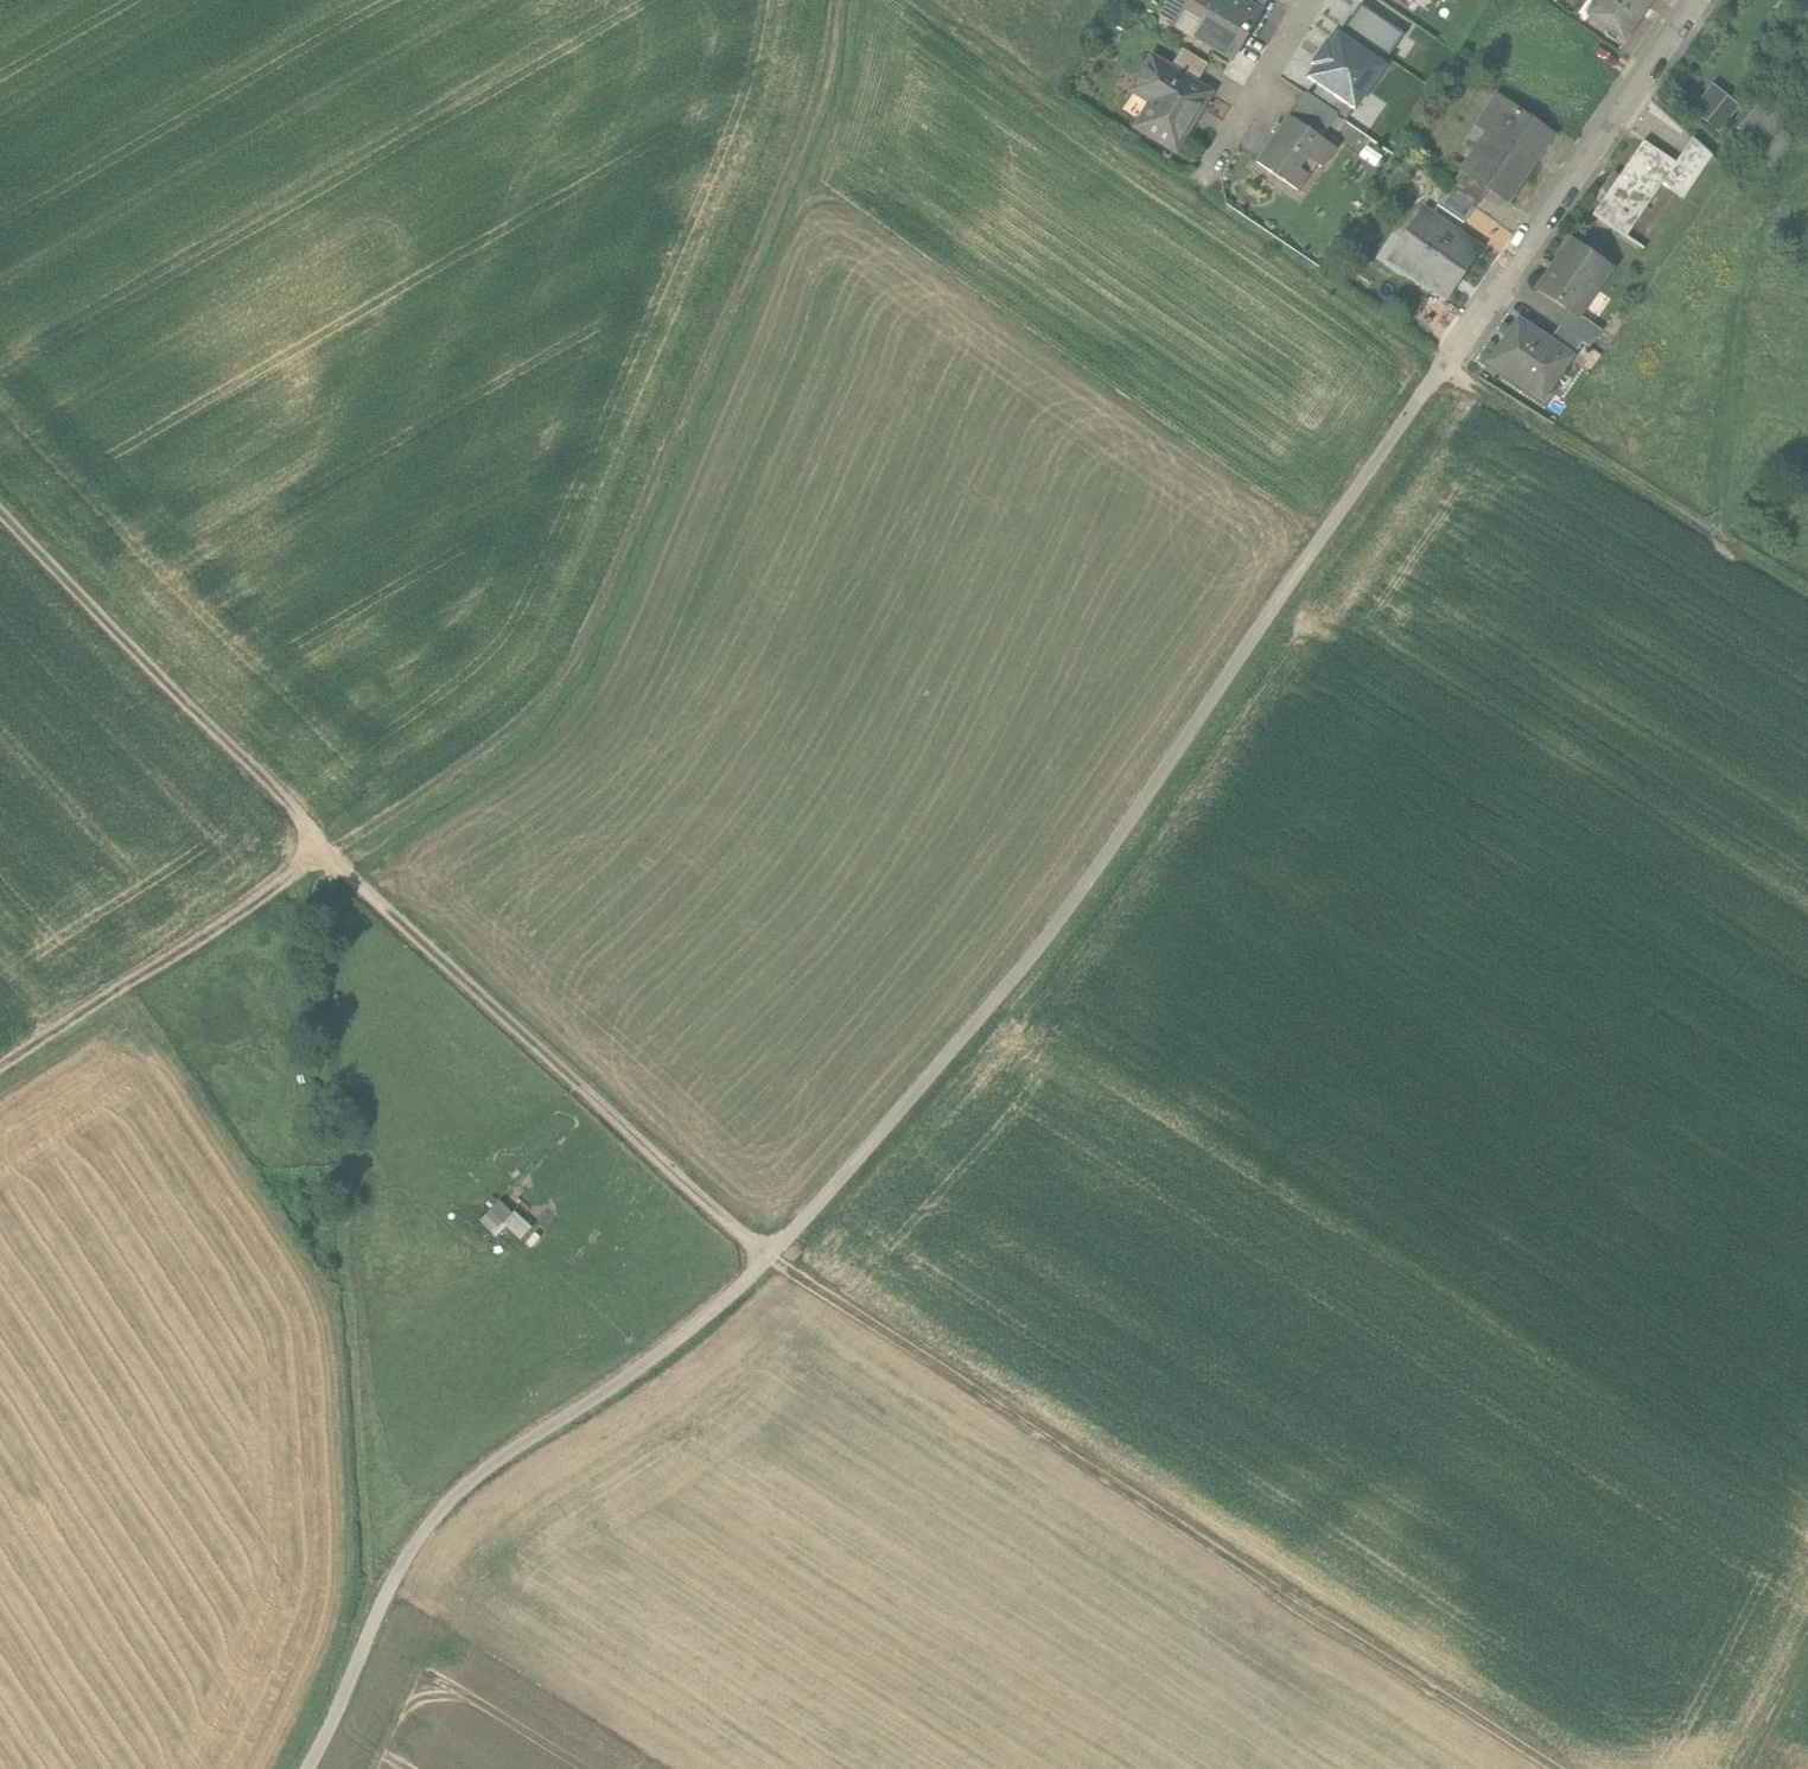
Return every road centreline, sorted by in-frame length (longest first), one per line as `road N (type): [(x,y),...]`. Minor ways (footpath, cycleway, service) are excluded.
road 1 (track): [(0,512),(322,852),(764,1259),(1558,1768)]
road 2 (track): [(307,1768),(414,1544),(476,1478),(701,1324),(1067,936),(1455,361)]
road 3 (track): [(0,1066),(515,726),(575,659),(822,73),(829,0)]
road 4 (residential): [(1455,361),(1696,0)]
road 5 (track): [(1807,595),(1461,377),(1455,361)]
road 6 (residential): [(1309,0),(1198,196)]
road 7 (track): [(1807,1646),(1747,1768)]

